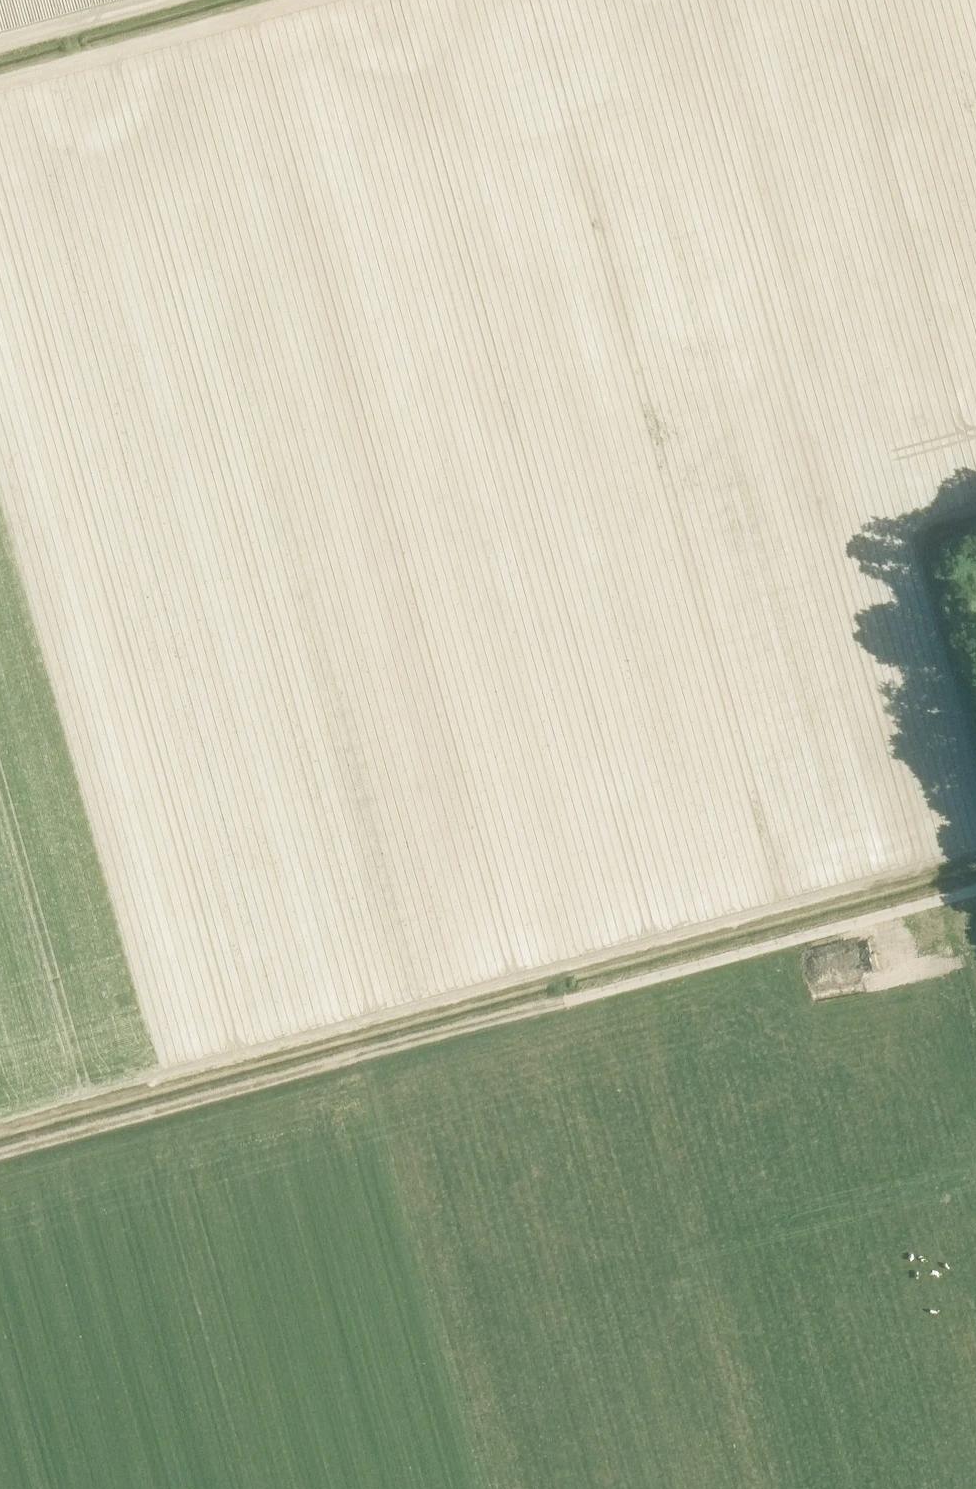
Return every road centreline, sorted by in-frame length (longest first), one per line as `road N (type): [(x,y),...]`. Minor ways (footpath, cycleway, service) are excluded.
road 1 (track): [(0,1154),(975,889)]
road 2 (track): [(0,79),(289,0)]

